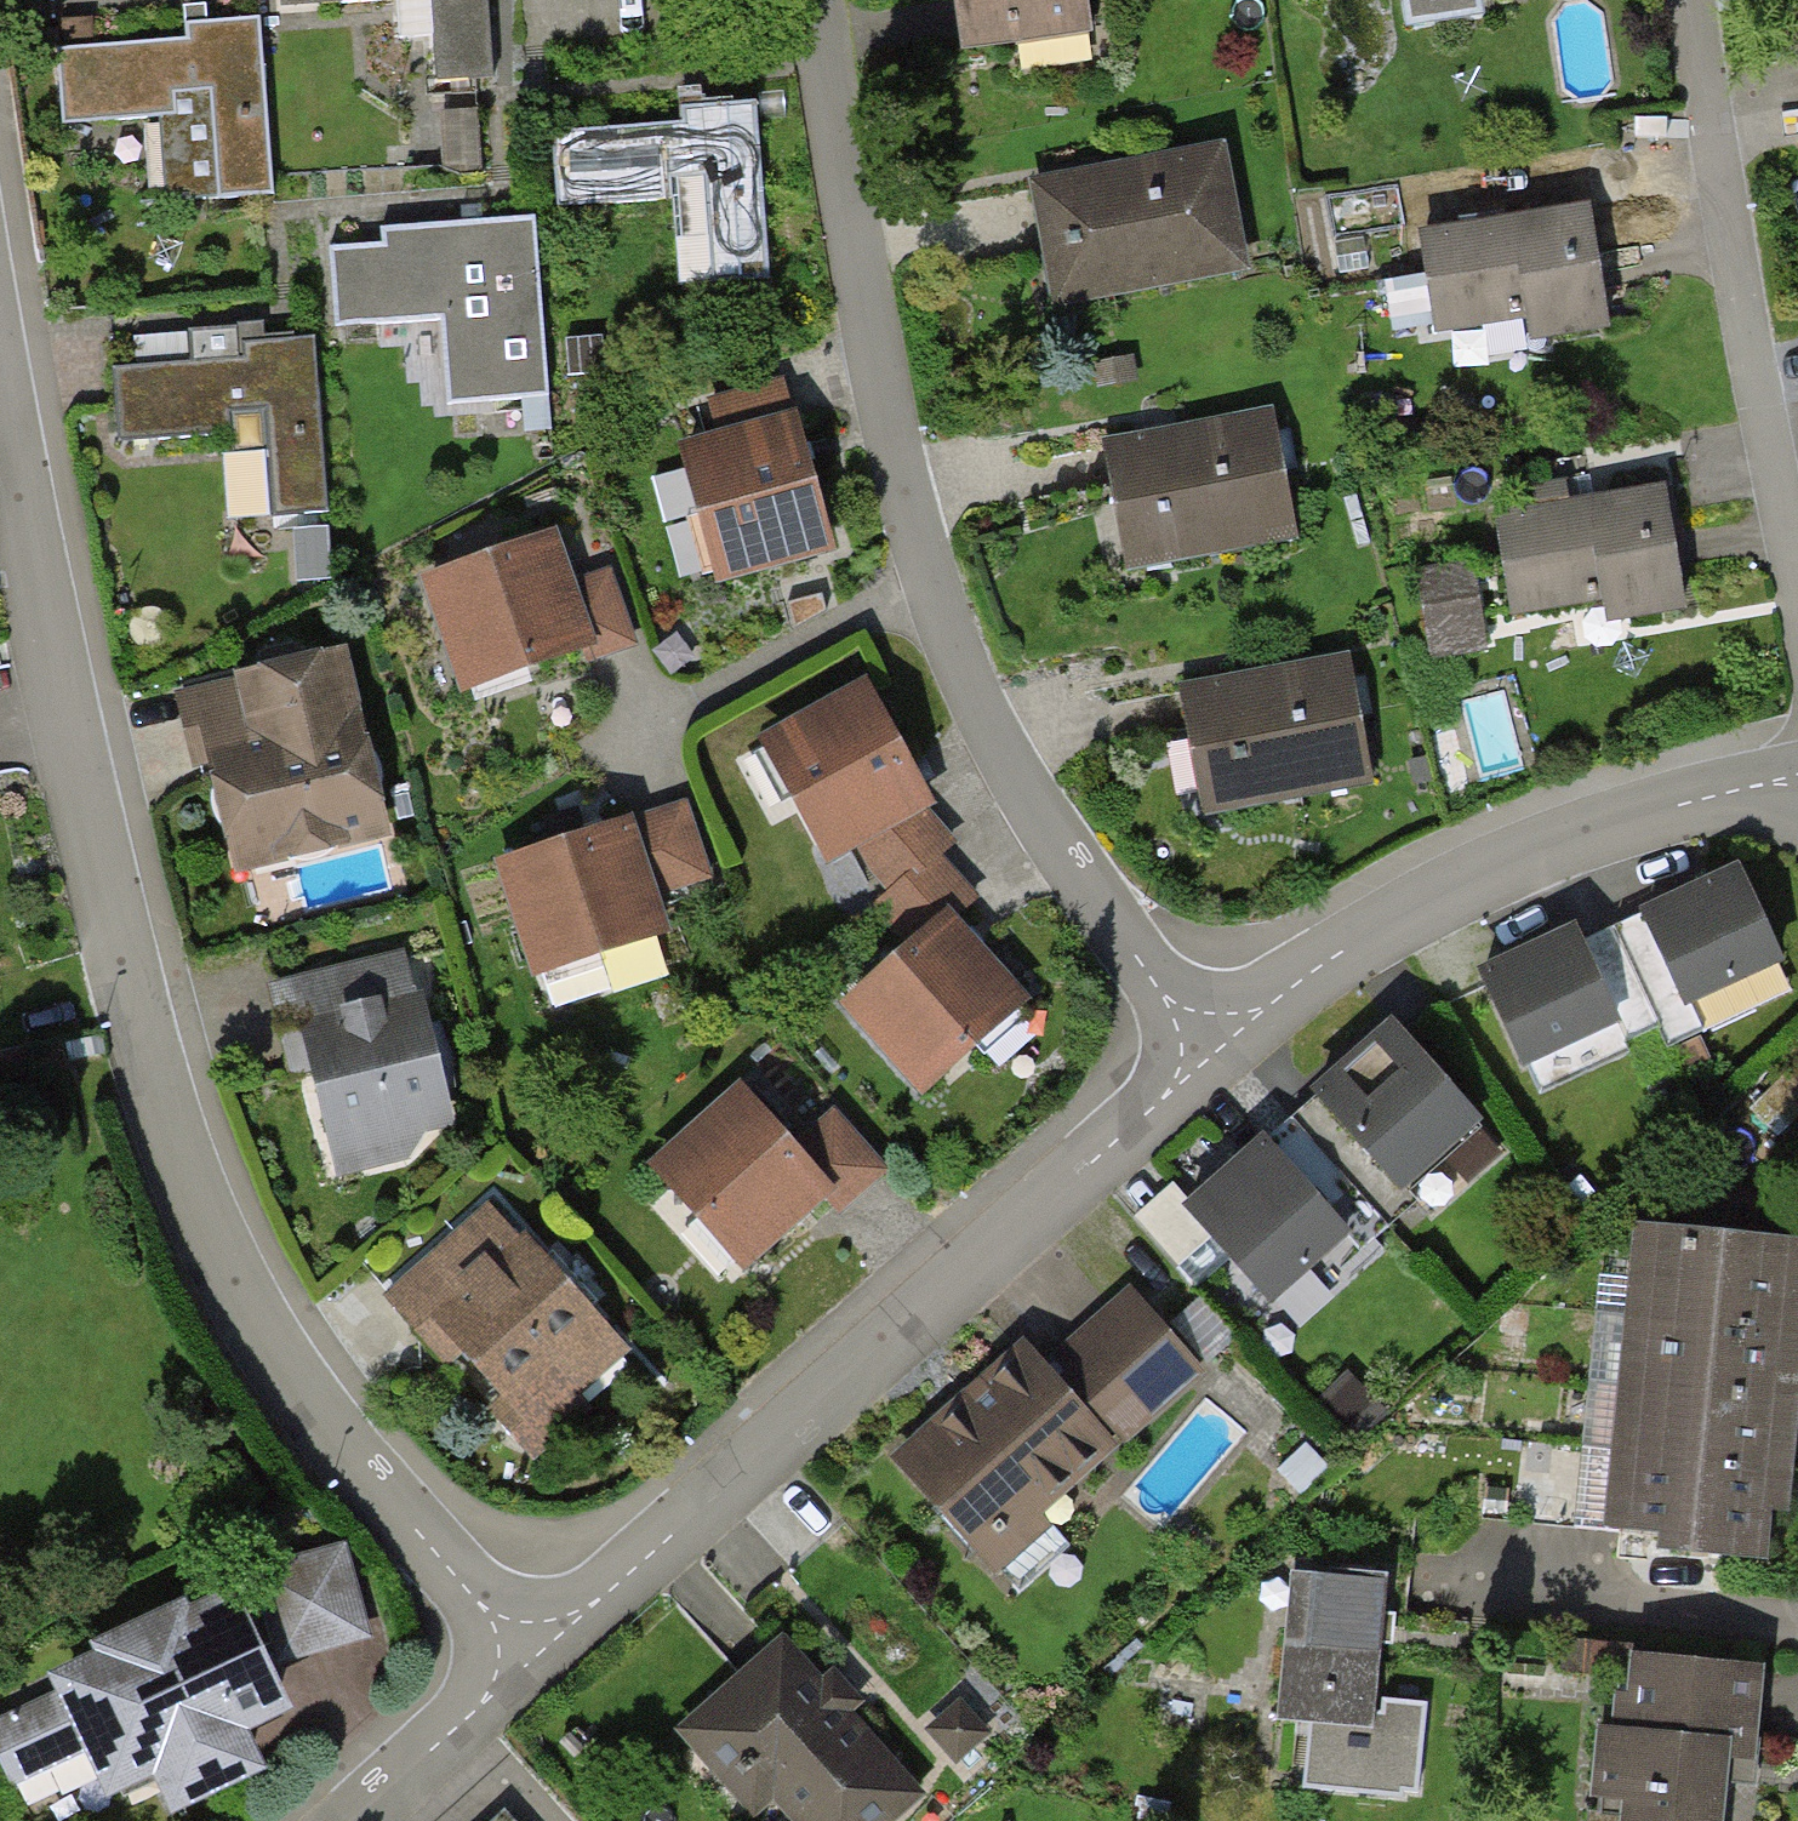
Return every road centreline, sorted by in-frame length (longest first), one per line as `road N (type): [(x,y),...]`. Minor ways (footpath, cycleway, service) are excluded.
road 1 (residential): [(0,371),(74,762),(183,1159),(231,1275),(296,1383),(530,1662)]
road 2 (residential): [(819,0),(879,367),(928,579),(1010,764),(1214,1053)]
road 3 (residential): [(1214,1053),(530,1662)]
road 4 (residential): [(1797,778),(1530,850),(1363,935),(1214,1053)]
road 5 (residential): [(1797,573),(1687,0)]
road 6 (residential): [(530,1662),(354,1820)]

